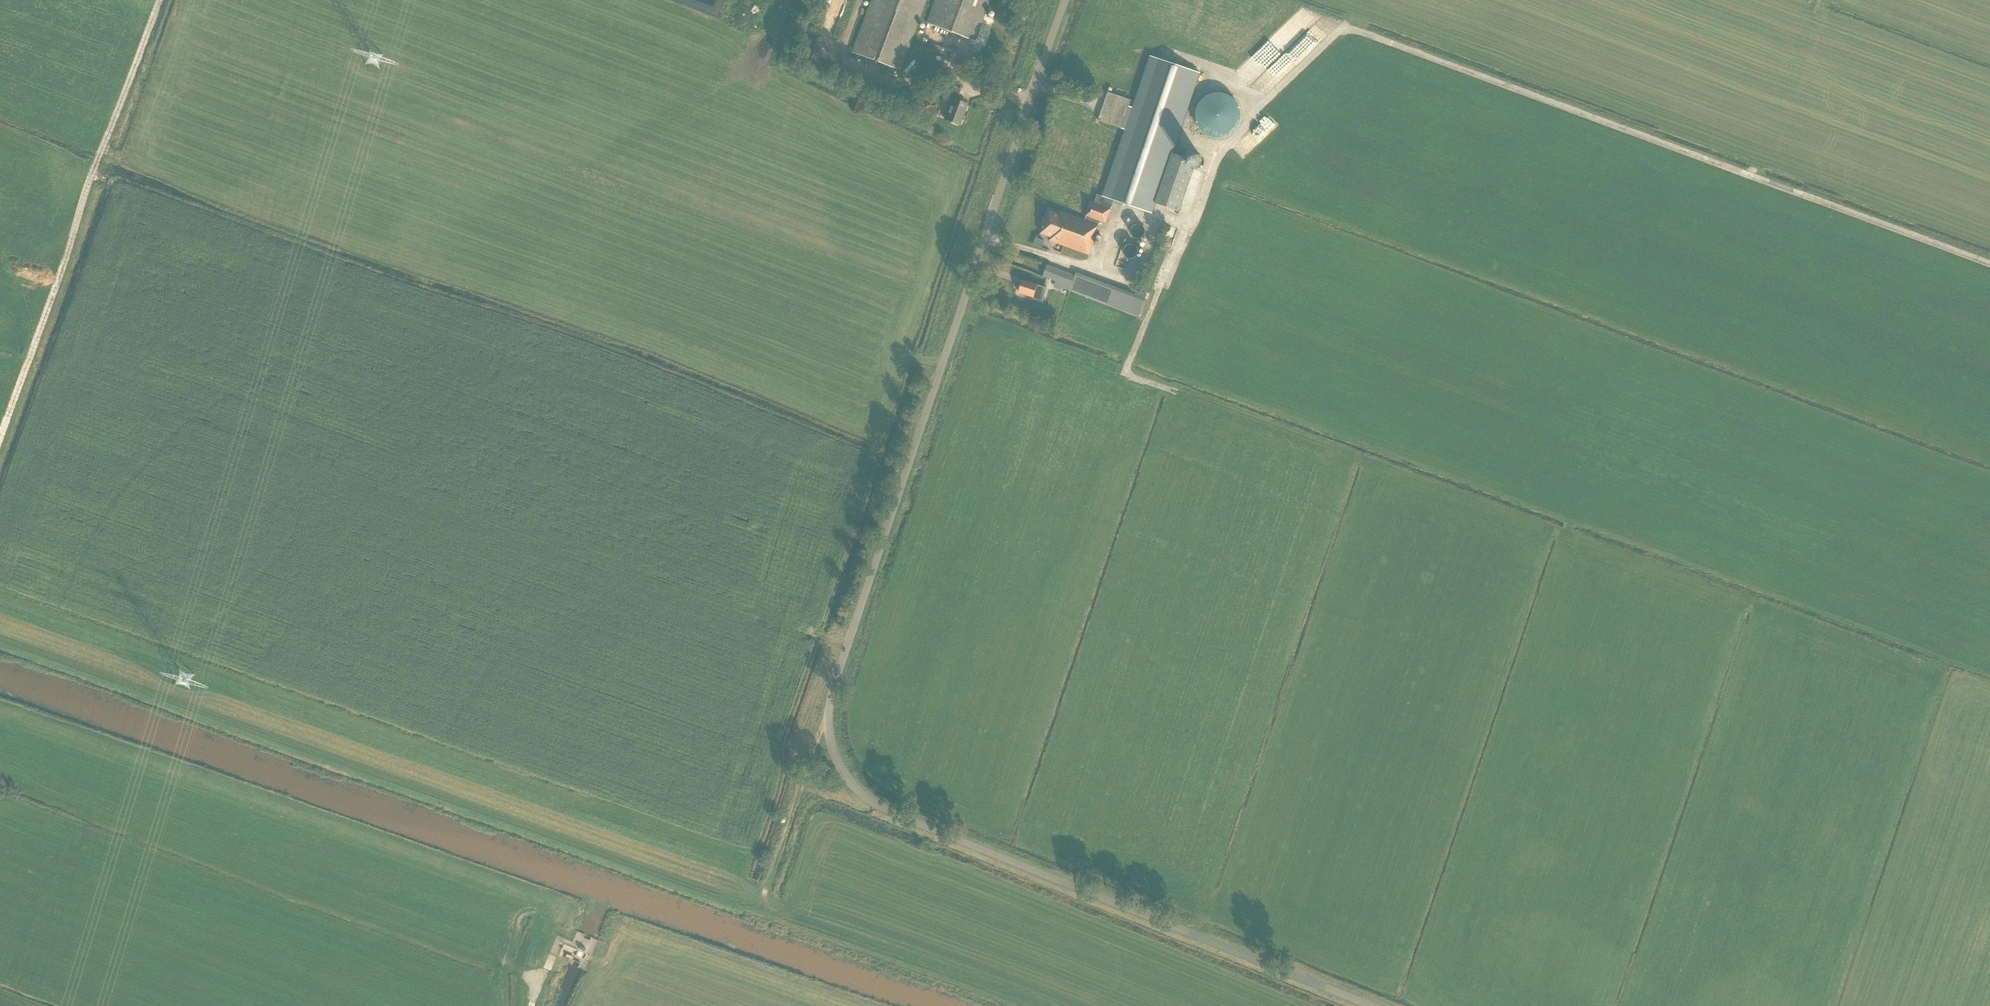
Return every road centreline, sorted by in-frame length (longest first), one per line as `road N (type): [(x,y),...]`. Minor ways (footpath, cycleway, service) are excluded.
road 1 (unclassified): [(1370,1005),(904,820),(870,803),(833,752),(835,684),(1067,0)]

